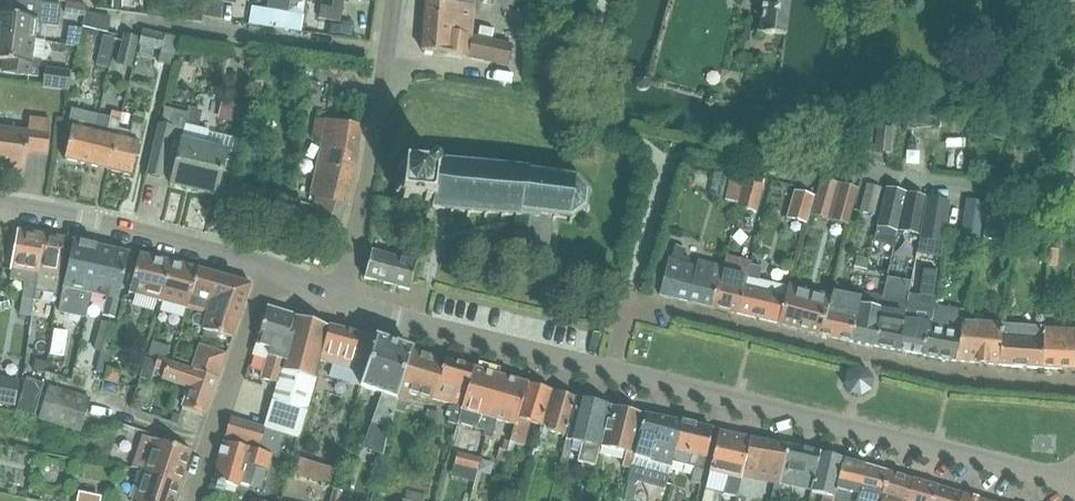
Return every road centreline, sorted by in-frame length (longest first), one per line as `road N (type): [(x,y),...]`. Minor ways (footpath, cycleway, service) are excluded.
road 1 (tertiary): [(1074,483),(343,293)]
road 2 (residential): [(343,293),(379,120),(394,0)]
road 3 (tertiary): [(265,272),(91,218),(0,206)]
road 4 (residential): [(192,500),(265,272)]
road 5 (residential): [(1074,189),(863,169)]

